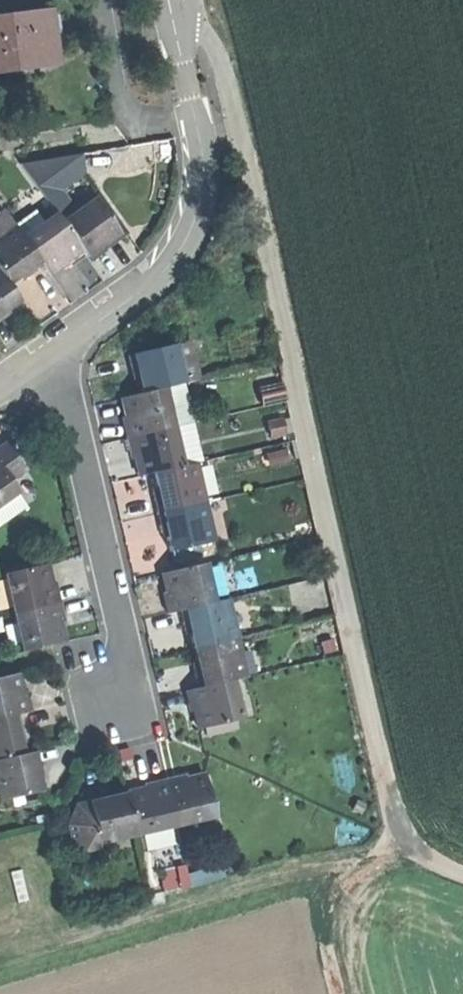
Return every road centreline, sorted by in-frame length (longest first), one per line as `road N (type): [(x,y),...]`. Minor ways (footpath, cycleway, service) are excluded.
road 1 (track): [(462,875),(397,844),(231,90),(210,46),(171,5)]
road 2 (residential): [(170,0),(204,166),(200,209),(159,276),(56,351)]
road 3 (residential): [(56,351),(123,641),(114,705)]
road 4 (track): [(397,844),(360,865),(330,908),(351,993)]

